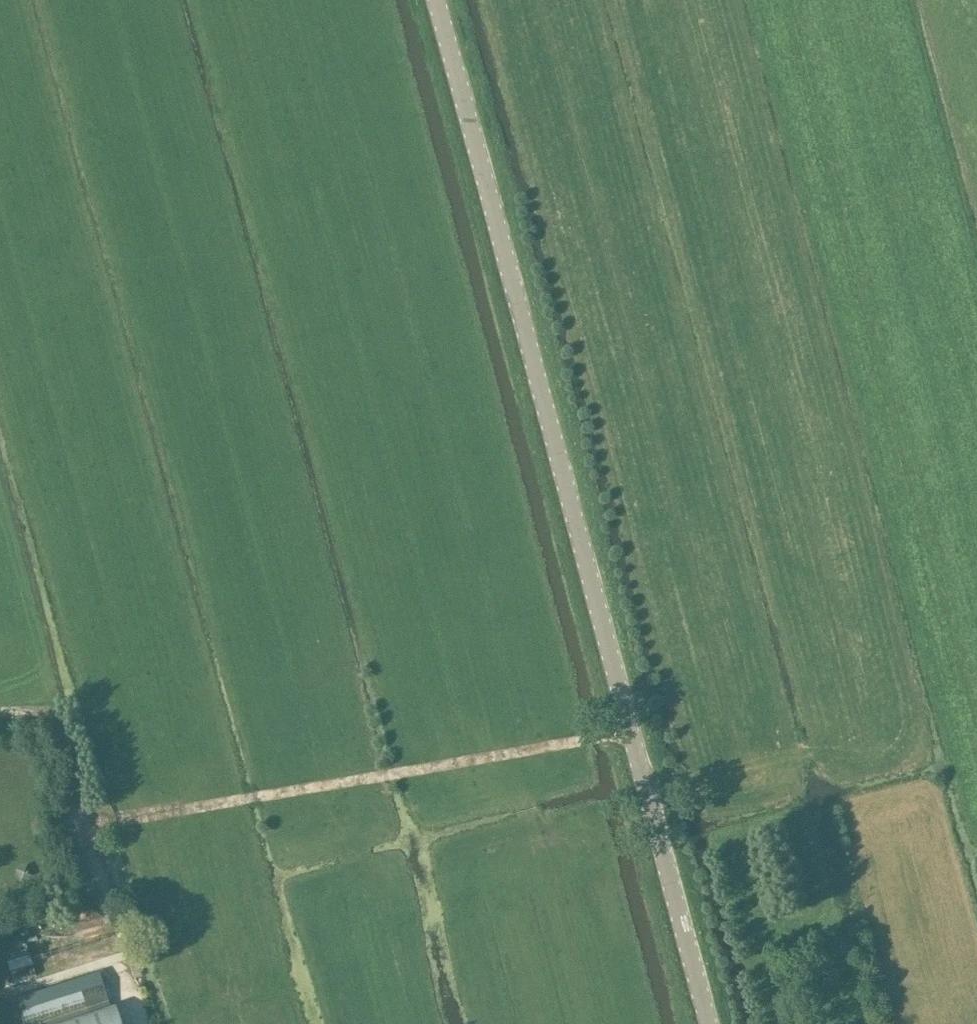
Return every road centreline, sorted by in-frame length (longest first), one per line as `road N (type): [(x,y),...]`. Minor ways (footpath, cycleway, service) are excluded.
road 1 (unclassified): [(709,1023),(433,0)]
road 2 (track): [(0,714),(37,716),(54,728),(80,807),(103,823),(629,731)]

